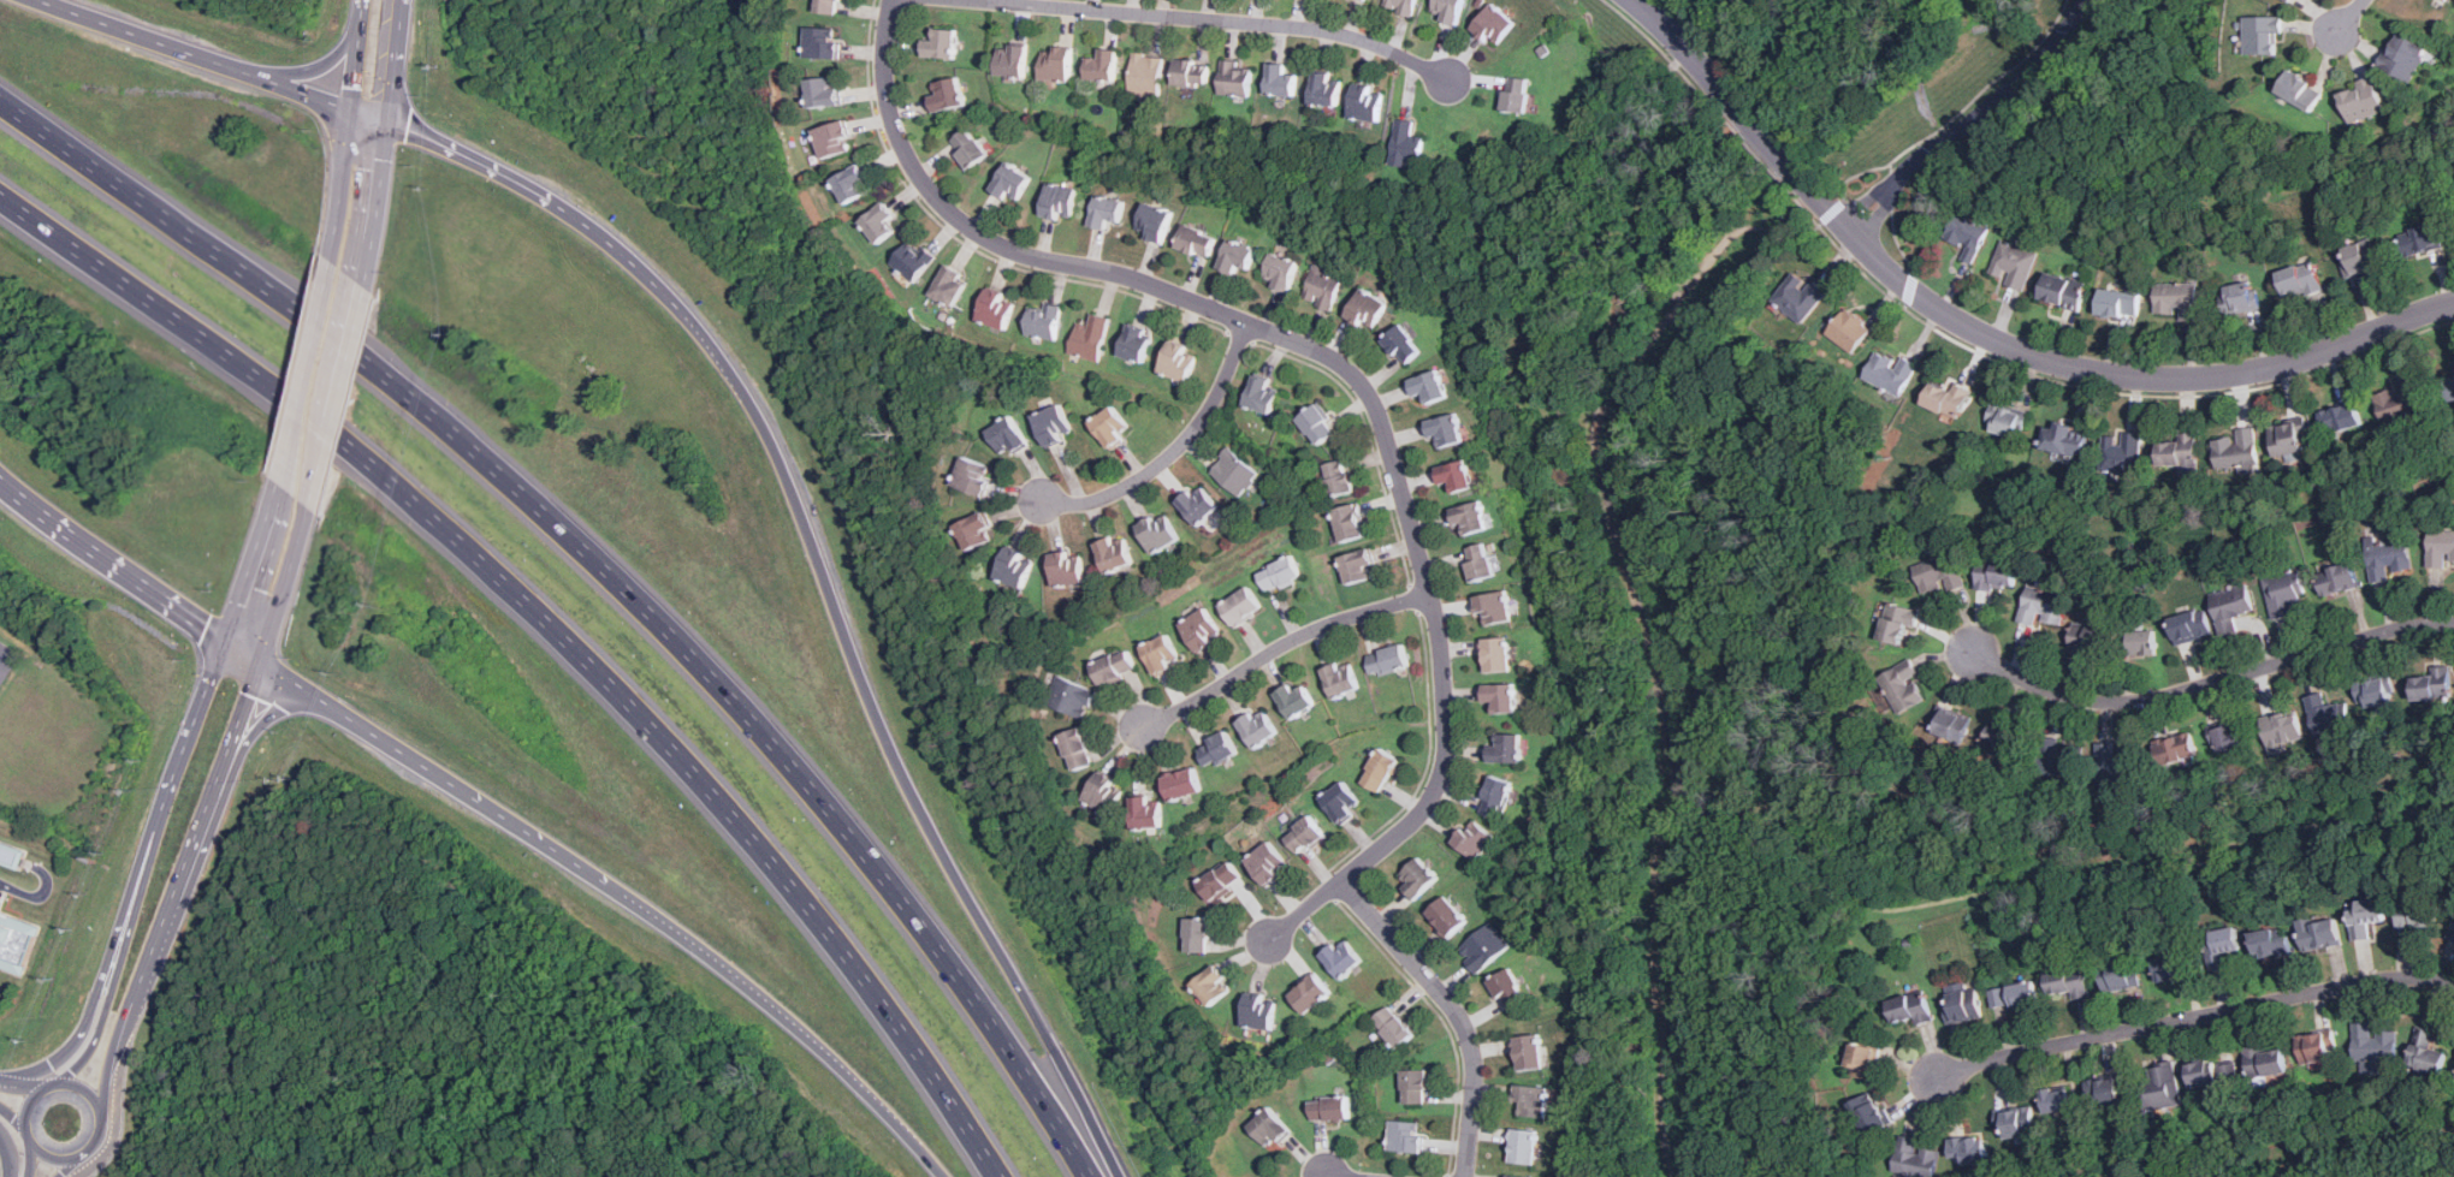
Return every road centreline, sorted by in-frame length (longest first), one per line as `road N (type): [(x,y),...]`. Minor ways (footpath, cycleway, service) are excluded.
road 1 (motorway): [(1093,1176),(1067,1123),(956,967),(825,804),(656,620),(509,482),(346,351),(0,104)]
road 2 (motorway): [(0,197),(318,426),(555,632),(804,899),(1007,1176)]
road 3 (residential): [(894,0),(885,50),(893,117),(937,198),(996,242),(1176,292),(1333,356),(1370,385),(1380,405),(1441,632),(1447,755),(1433,799),(1413,825),(1269,938)]
road 4 (motorway): [(1132,1176),(889,741),(788,474),(727,362),(657,281),(591,225),(390,125)]
road 5 (motorway): [(266,666),(408,753),(721,967),(920,1145)]
road 6 (tertiary): [(1794,168),(1893,274),(1950,316),(2014,347),(2093,371),(2228,375),(2328,350),(2453,302)]
road 7 (tertiary): [(105,1116),(134,988),(201,848),(314,511)]
road 8 (residential): [(2453,987),(2397,977),(2045,1048),(1937,1081)]
road 9 (residential): [(2453,622),(2409,625),(2163,696),(2116,702),(2038,686),(1975,652)]
road 10 (residential): [(982,0),(1303,25),(1380,46),(1452,81)]
road 11 (motorway): [(390,125),(31,0)]
road 12 (residential): [(164,801),(84,1026),(47,1065),(0,1079)]
road 13 (residential): [(1340,882),(1465,1030),(1474,1066),(1466,1176)]
road 14 (residential): [(1432,594),(1335,620),(1145,729)]
road 15 (tertiary): [(164,801),(93,1044),(52,1081)]
road 16 (residential): [(1249,322),(1214,402),(1162,463),(1098,500),(1045,499)]
road 17 (tertiary): [(367,290),(405,0)]
road 18 (motorway): [(0,478),(225,643)]
road 19 (tertiary): [(367,0),(333,261)]
road 20 (tertiary): [(333,261),(281,487)]
road 21 (tertiary): [(225,643),(164,801)]
road 22 (tertiary): [(281,487),(225,643)]
road 23 (tertiary): [(1635,0),(1748,118)]
road 24 (motorway): [(226,779),(283,718),(313,709),(344,714)]
road 25 (motorway): [(366,14),(327,67),(261,78)]
road 26 (tertiary): [(337,417),(367,290)]

